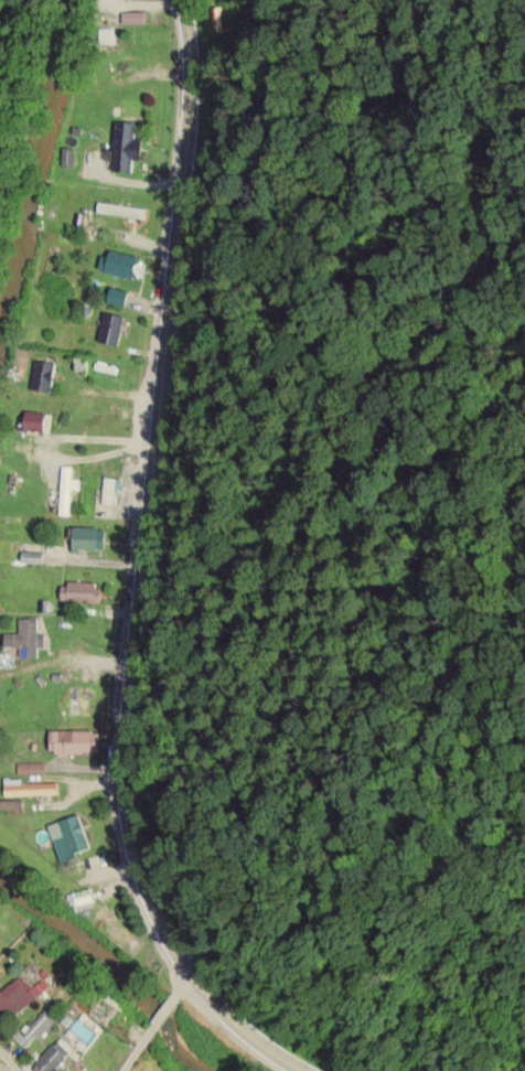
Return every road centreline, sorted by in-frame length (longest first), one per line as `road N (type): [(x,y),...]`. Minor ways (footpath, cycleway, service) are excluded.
road 1 (tertiary): [(189,202),(141,662),(132,775),(138,843),(154,904),(195,977),(255,1035),(312,1070)]
road 2 (residential): [(0,907),(153,1070)]
road 3 (tertiary): [(183,0),(194,107),(189,202)]
road 4 (residential): [(189,202),(46,234)]
road 5 (residential): [(195,977),(152,1018),(122,1070)]

